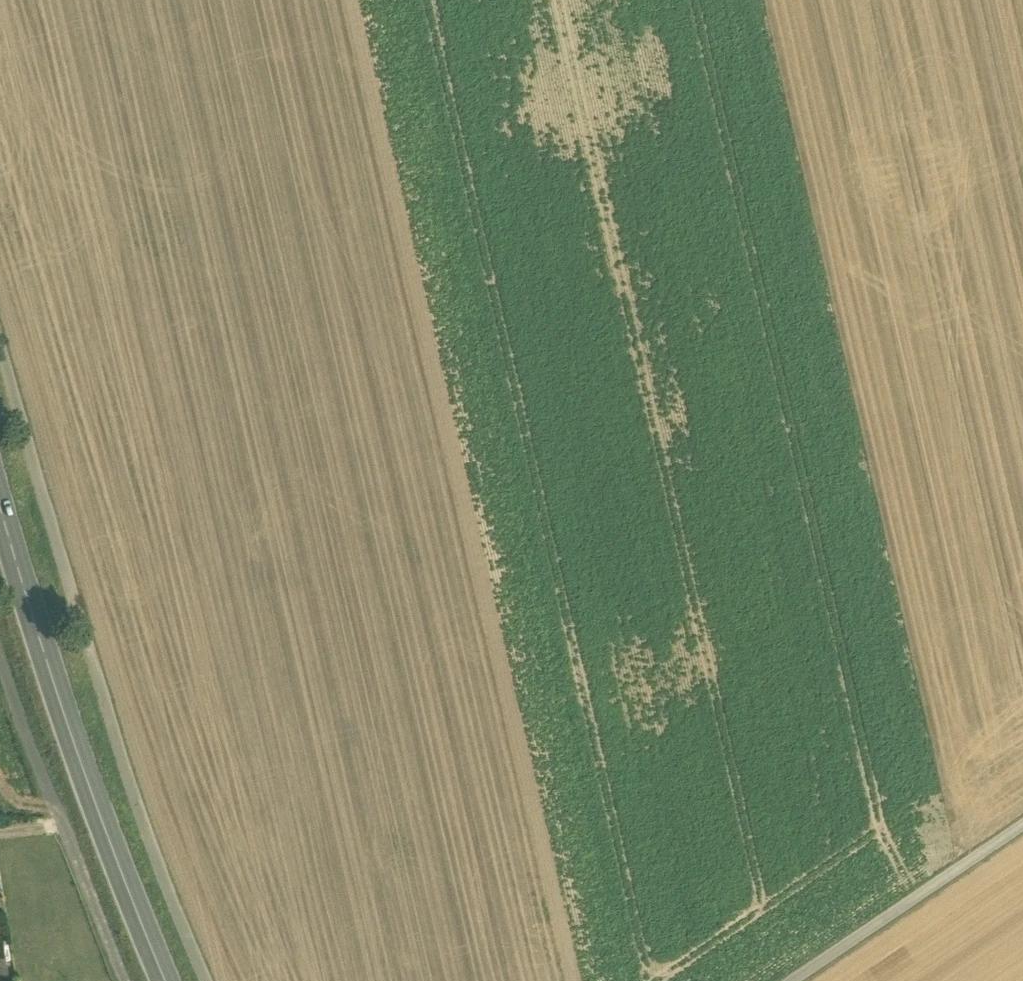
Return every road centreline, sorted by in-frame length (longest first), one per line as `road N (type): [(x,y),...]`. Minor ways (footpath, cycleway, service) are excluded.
road 1 (track): [(208,980),(140,813),(0,342)]
road 2 (secondary): [(0,504),(92,791),(167,980)]
road 3 (track): [(0,656),(125,980)]
road 4 (track): [(793,980),(1022,825)]

